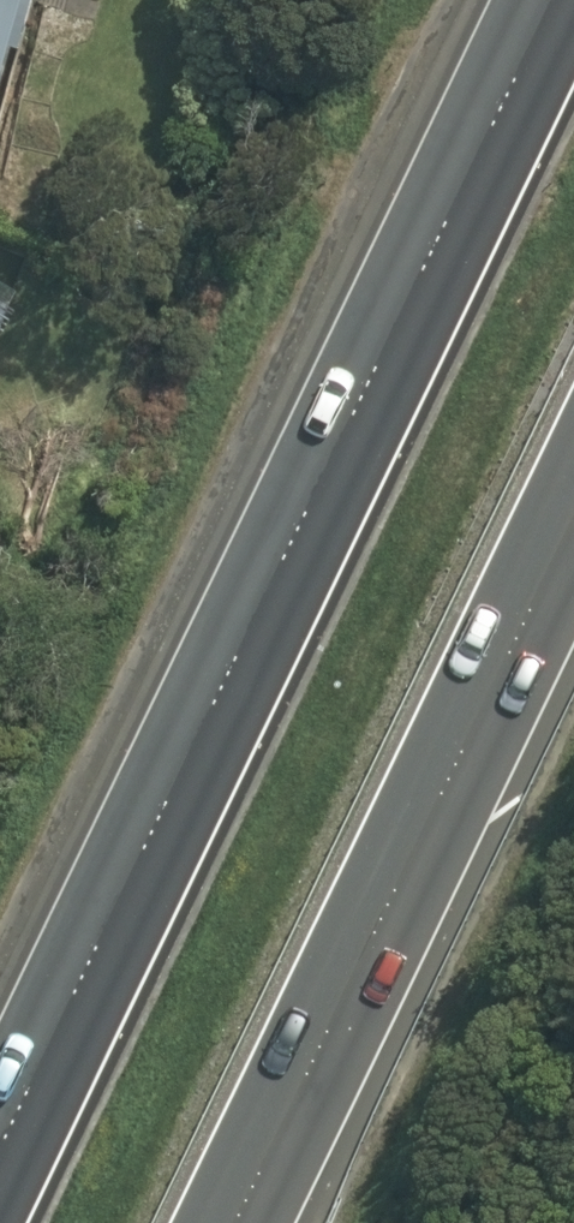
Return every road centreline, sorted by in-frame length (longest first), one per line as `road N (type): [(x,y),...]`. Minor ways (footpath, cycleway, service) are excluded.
road 1 (motorway): [(0,1155),(554,0)]
road 2 (motorway): [(573,480),(216,1222)]

